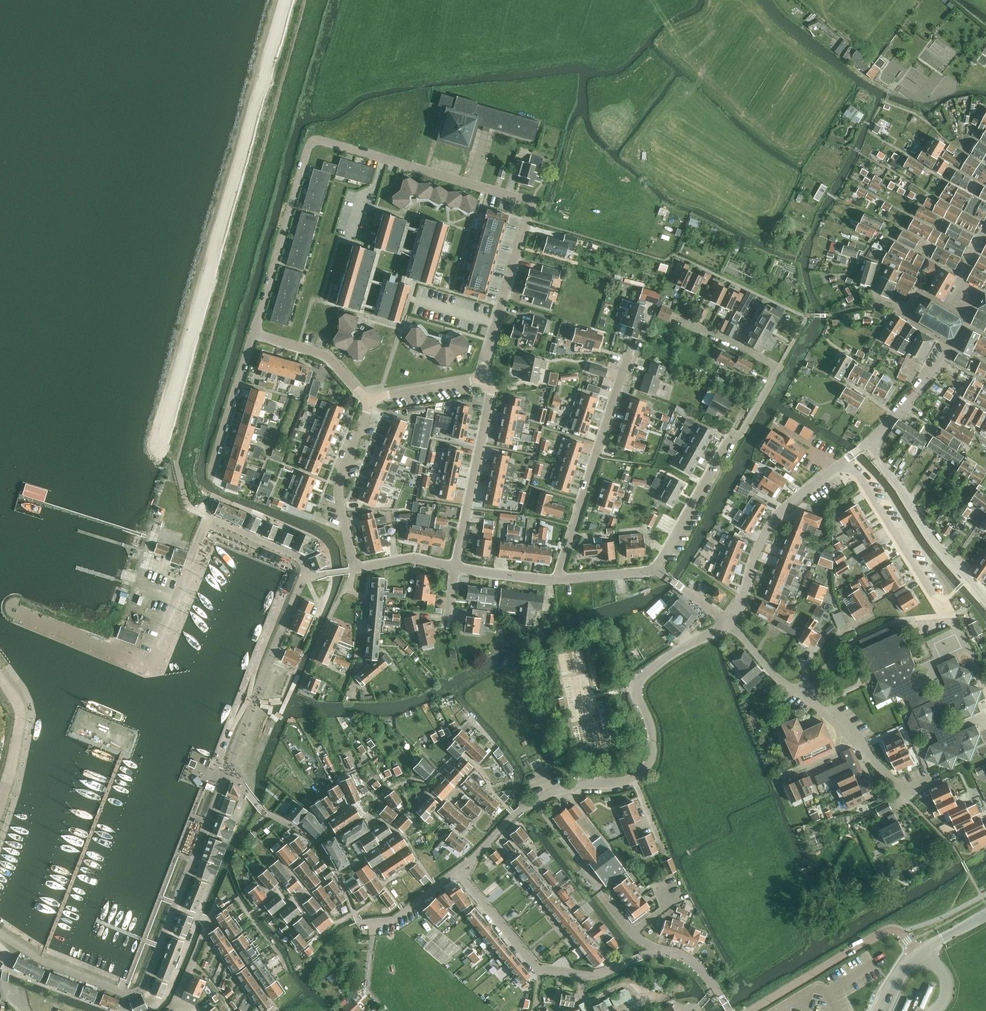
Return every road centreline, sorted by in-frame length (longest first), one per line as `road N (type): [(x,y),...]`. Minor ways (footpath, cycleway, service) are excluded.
road 1 (residential): [(256,334),(312,140),(530,202)]
road 2 (residential): [(458,872),(543,796),(627,782),(644,771),(654,753),(637,691),(643,679),(729,620)]
road 3 (residential): [(18,611),(152,662),(209,520),(301,559),(306,574)]
road 4 (residential): [(0,935),(42,962),(126,993),(143,988),(230,766)]
road 5 (residential): [(927,785),(906,795),(861,739),(821,701),(777,679),(729,620)]
road 6 (residential): [(395,920),(362,925),(321,846),(267,814),(230,766)]
road 7 (residential): [(658,572),(780,368)]
road 8 (residential): [(557,582),(629,356)]
road 9 (residential): [(230,766),(306,574)]
road 10 (residential): [(729,620),(768,530),(845,462)]
road 11 (unclassified): [(753,1010),(888,930),(921,953)]
road 12 (residential): [(985,601),(933,540),(873,441)]
road 13 (residential): [(953,624),(845,462)]
road 14 (residential): [(456,568),(491,396),(485,381)]
road 15 (residential): [(485,381),(530,202)]
road 16 (residential): [(355,570),(340,490),(370,400)]
road 17 (residential): [(213,474),(256,334)]
road 18 (residential): [(0,806),(23,708),(0,677)]
road 19 (residential): [(969,320),(925,293),(906,313),(953,347)]
road 20 (residential): [(370,400),(320,353),(256,334)]
road 21 (residential): [(542,969),(458,872)]
road 22 (residential): [(873,441),(953,347)]
road 23 (residential): [(542,969),(598,974),(660,952)]

